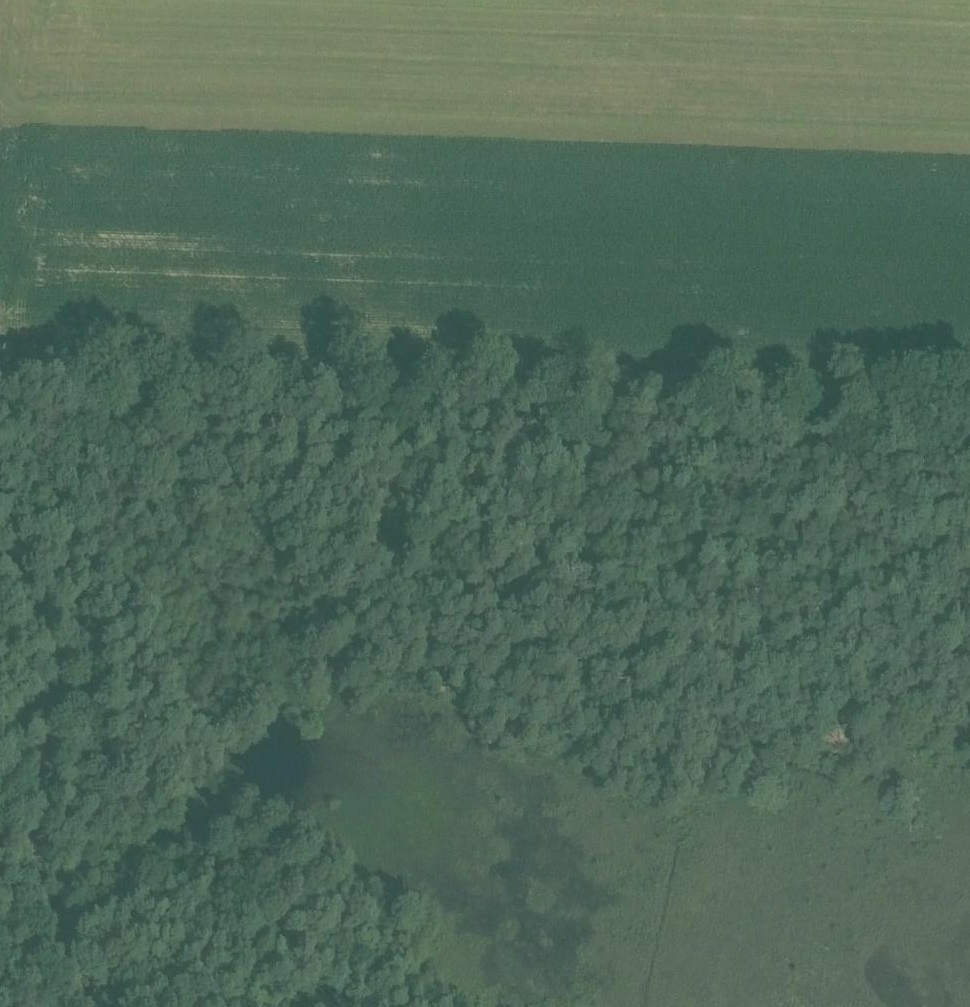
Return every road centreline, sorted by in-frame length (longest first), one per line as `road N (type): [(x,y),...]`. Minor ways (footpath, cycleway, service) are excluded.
road 1 (track): [(969,391),(0,360)]
road 2 (track): [(0,490),(71,686),(42,872),(49,910),(95,1006)]

